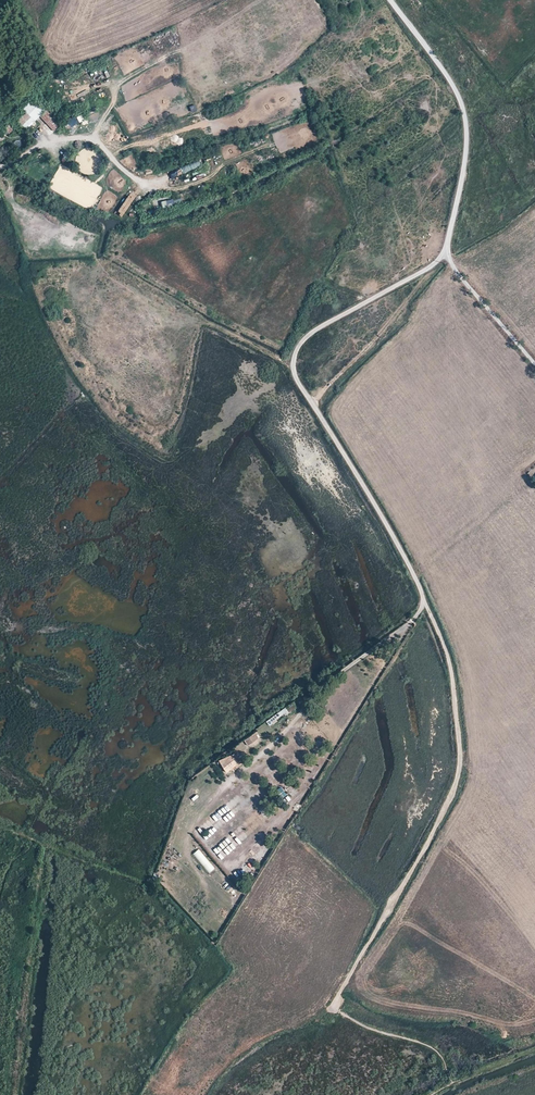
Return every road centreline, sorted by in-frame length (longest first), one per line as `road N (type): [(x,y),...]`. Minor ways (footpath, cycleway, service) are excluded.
road 1 (track): [(390,0),(461,107),(470,161),(456,235),(432,274),(321,335),(308,348),(301,380),(436,626),(454,672),(461,767),(451,810),(331,1010)]
road 2 (track): [(0,166),(41,146),(93,138),(147,186),(165,182)]
road 3 (track): [(534,366),(446,257)]

